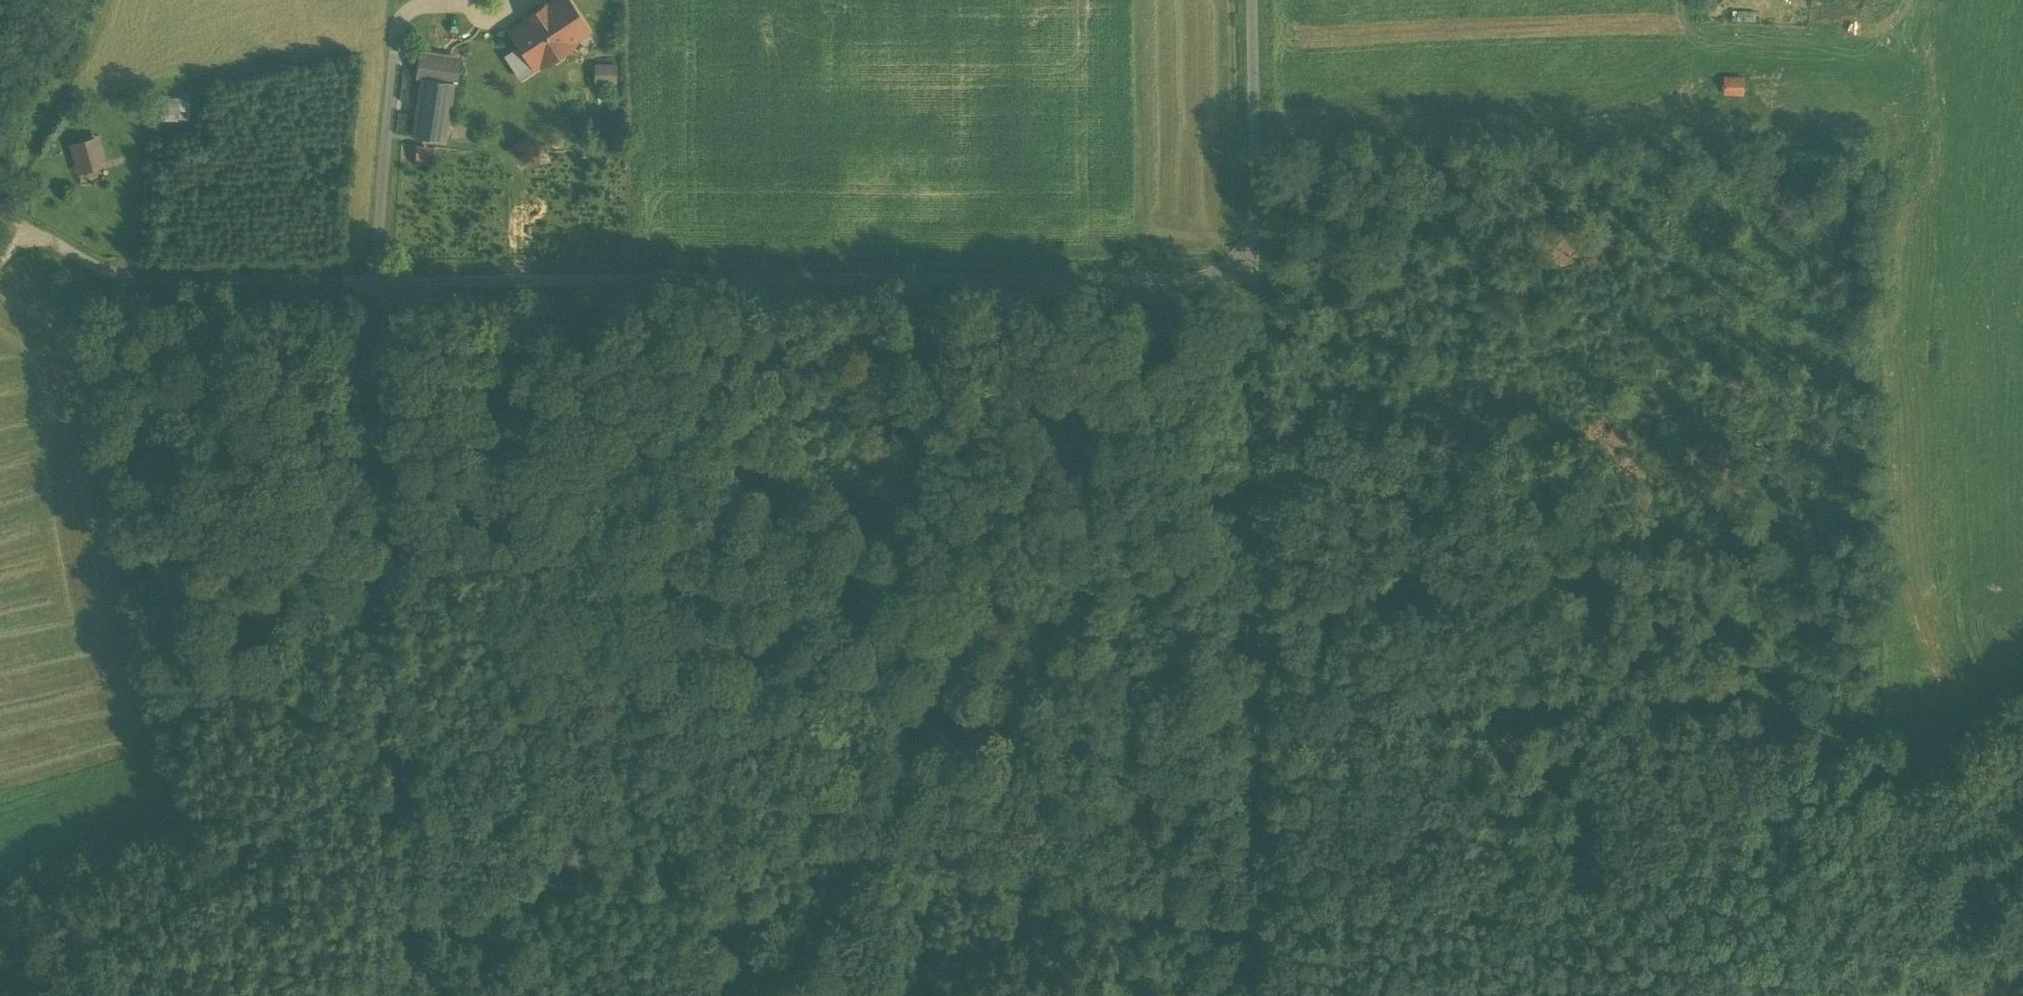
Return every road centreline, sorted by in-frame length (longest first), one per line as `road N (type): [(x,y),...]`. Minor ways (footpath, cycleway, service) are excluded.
road 1 (unclassified): [(1248,0),(1249,215),(1246,242),(1218,267),(374,281)]
road 2 (track): [(374,281),(413,587),(160,825),(33,960),(10,995)]
road 3 (track): [(413,587),(444,995)]

